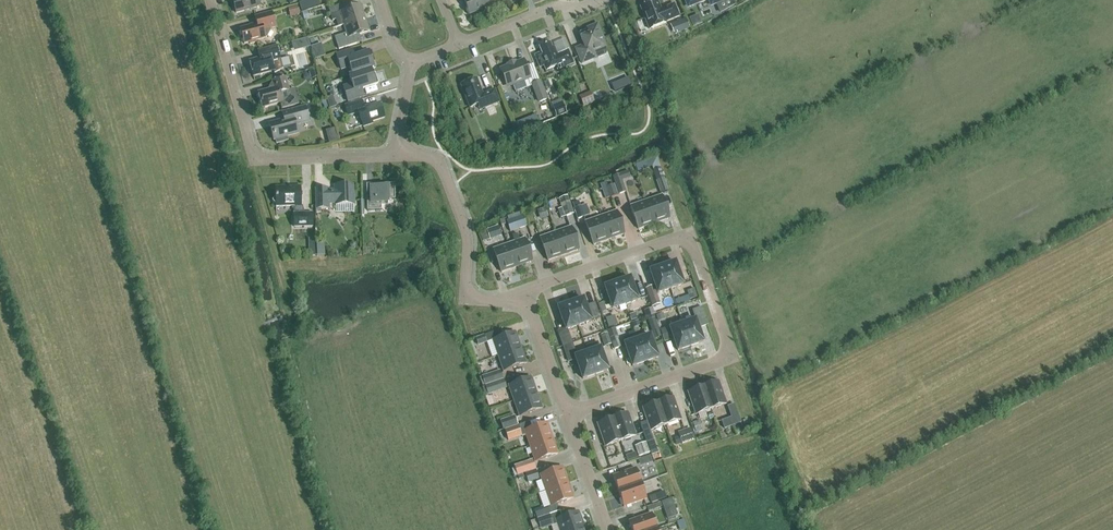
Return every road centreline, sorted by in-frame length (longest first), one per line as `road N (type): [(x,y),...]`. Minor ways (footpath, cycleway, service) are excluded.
road 1 (residential): [(524,292),(691,238),(730,355),(568,415)]
road 2 (residential): [(394,157),(258,157),(211,0)]
road 3 (residential): [(524,292),(495,301),(470,295),(469,238),(439,159),(394,157)]
road 4 (residential): [(600,0),(554,7),(459,45)]
road 5 (residential): [(568,415),(524,292)]
road 6 (residential): [(608,529),(568,415)]

